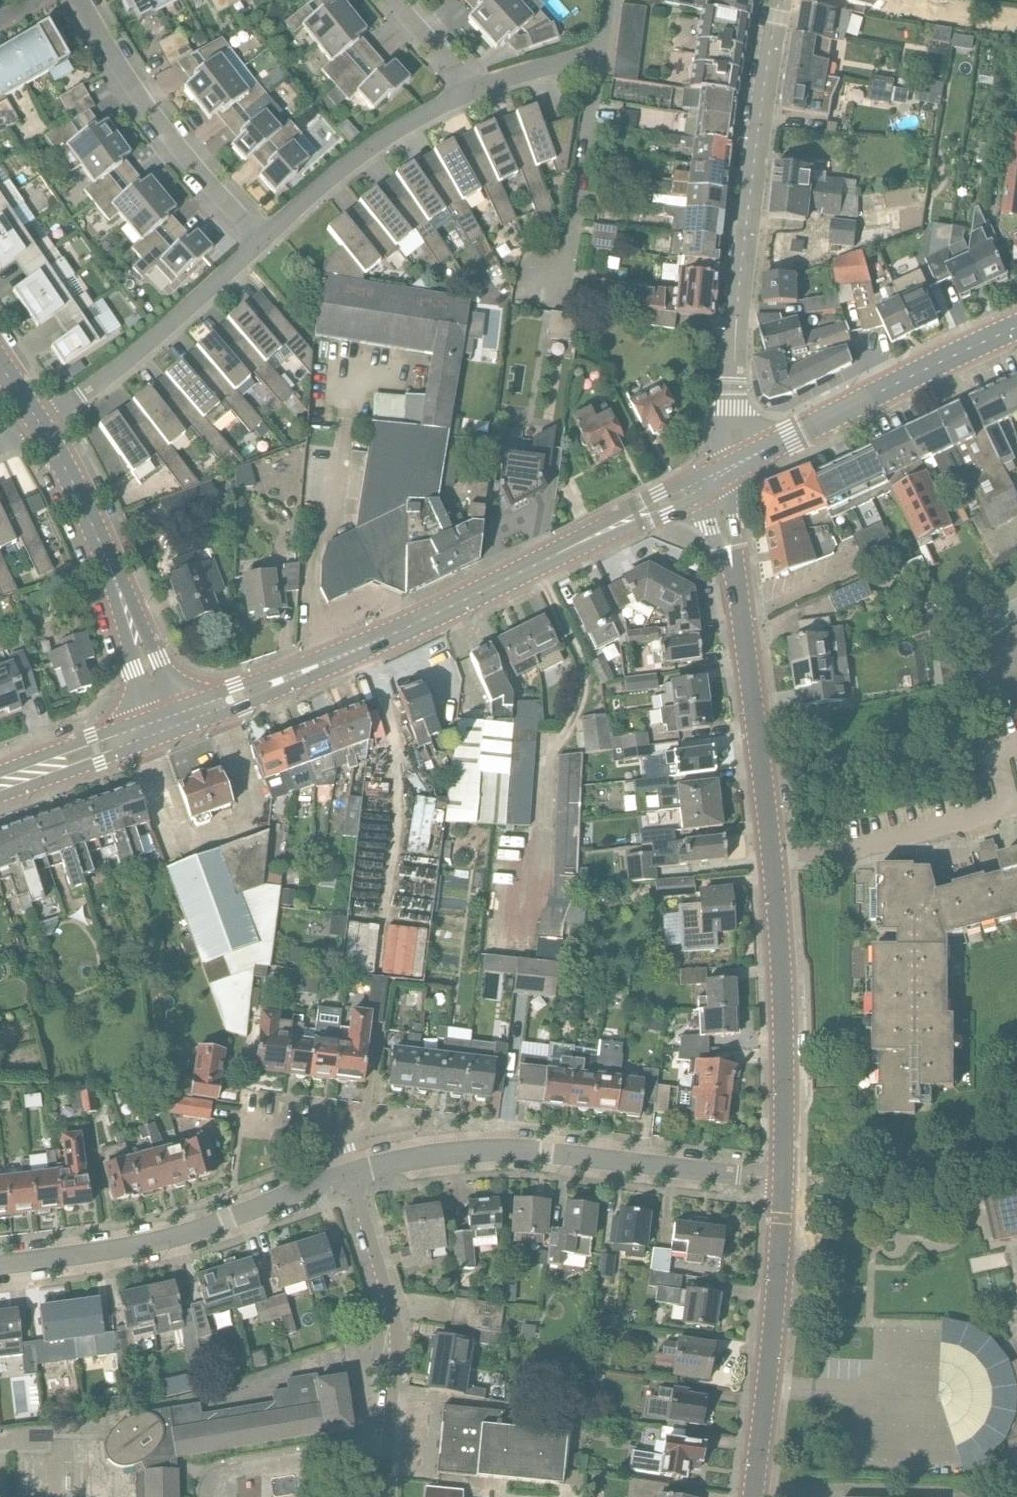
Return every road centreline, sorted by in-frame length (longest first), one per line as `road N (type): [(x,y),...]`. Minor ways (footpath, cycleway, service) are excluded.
road 1 (residential): [(784,1180),(774,857),(724,524),(726,472)]
road 2 (tertiary): [(169,723),(359,649),(726,472)]
road 3 (residential): [(726,472),(748,208),(779,0)]
road 4 (residential): [(357,1175),(419,1156),(503,1150),(784,1180)]
road 5 (residential): [(0,1265),(168,1239),(357,1175)]
road 6 (residential): [(386,1496),(397,1348),(357,1175)]
road 7 (tertiary): [(169,723),(95,527),(41,425)]
road 8 (tertiary): [(726,472),(1016,328)]
road 9 (residential): [(752,1496),(784,1180)]
road 10 (residential): [(266,244),(139,82),(86,0)]
road 11 (residential): [(41,425),(173,330),(266,244)]
road 12 (residential): [(266,244),(368,158),(476,93)]
road 13 (residential): [(560,282),(600,55)]
road 14 (tertiary): [(0,785),(169,723)]
road 15 (residential): [(476,93),(600,55)]
road 16 (residential): [(476,93),(396,0)]

